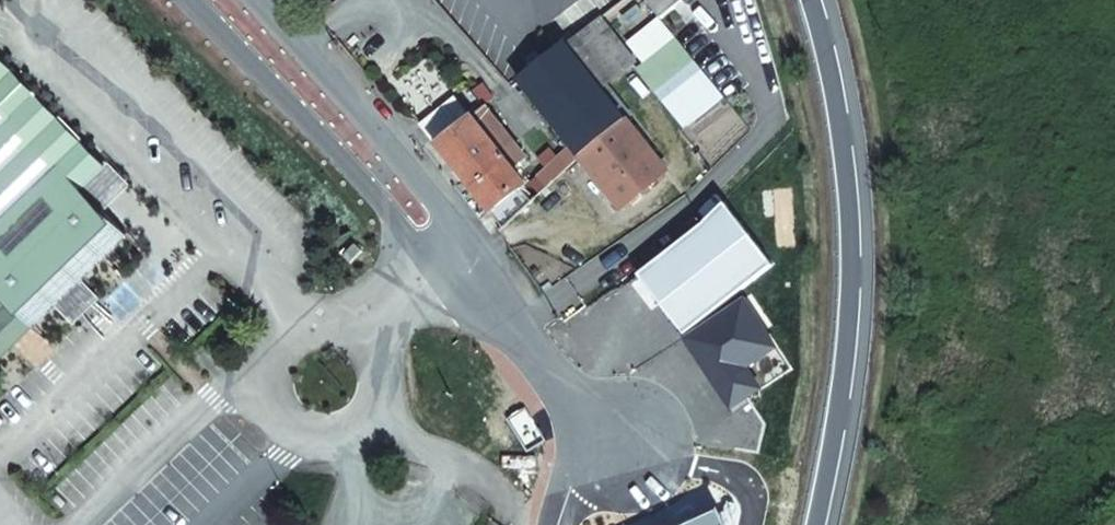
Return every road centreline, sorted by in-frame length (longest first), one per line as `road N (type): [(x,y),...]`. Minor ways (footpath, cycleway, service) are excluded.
road 1 (unclassified): [(223,0),(446,250),(582,420)]
road 2 (motorway): [(830,524),(859,325),(856,176),(818,0)]
road 3 (unclassified): [(582,420),(607,404),(638,407),(665,445),(647,487),(619,497),(590,488)]

